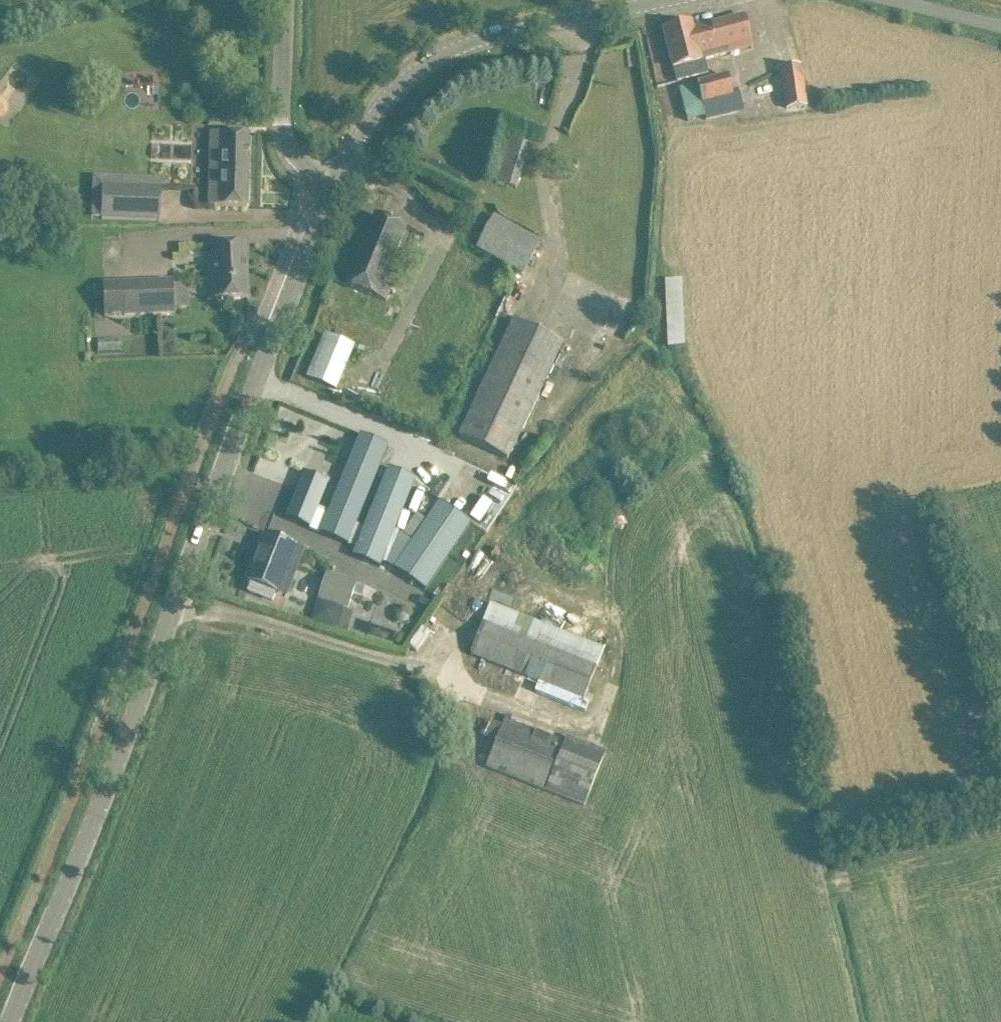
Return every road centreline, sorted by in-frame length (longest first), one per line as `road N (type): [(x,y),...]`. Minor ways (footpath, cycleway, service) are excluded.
road 1 (tertiary): [(14,1021),(332,193)]
road 2 (tertiary): [(332,193),(365,126),(421,66),(513,31),(659,0)]
road 3 (unclassified): [(332,193),(293,165),(283,123),(284,0)]

